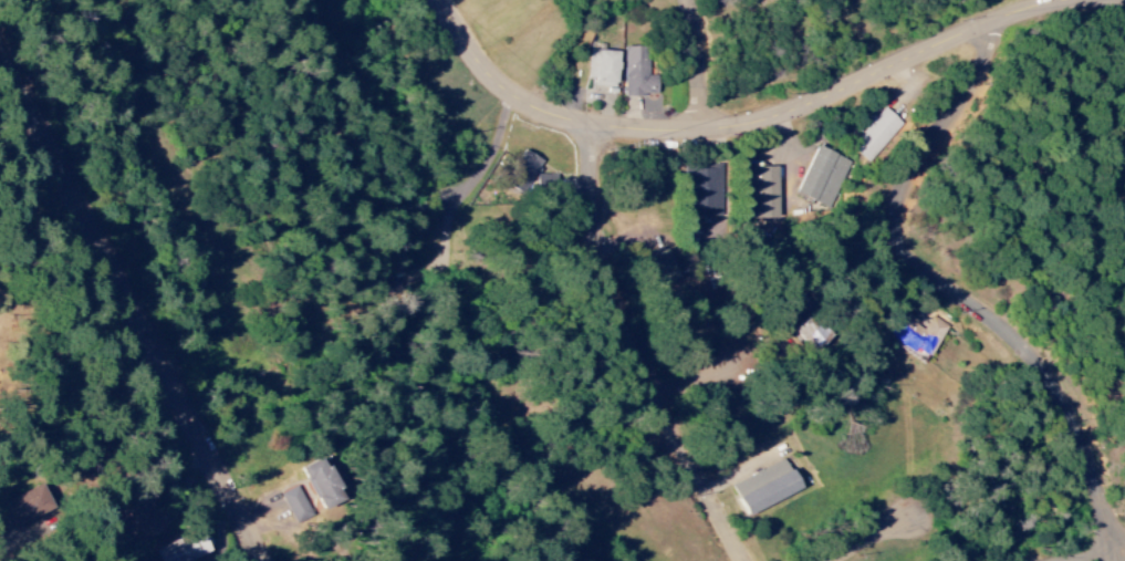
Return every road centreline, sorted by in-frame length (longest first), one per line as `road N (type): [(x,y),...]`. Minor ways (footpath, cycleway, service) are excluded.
road 1 (residential): [(444,0),(510,89),(555,115),(625,133),(764,123),(1000,24),(1108,0)]
road 2 (residential): [(1118,549),(1080,424),(1058,384),(1004,326),(923,267),(900,235),(909,181),(983,73),(1000,24)]
road 3 (residential): [(0,39),(267,560)]
road 4 (residential): [(598,129),(607,295),(744,560)]
road 5 (residential): [(659,398),(847,311)]
road 6 (residential): [(708,131),(688,0)]

